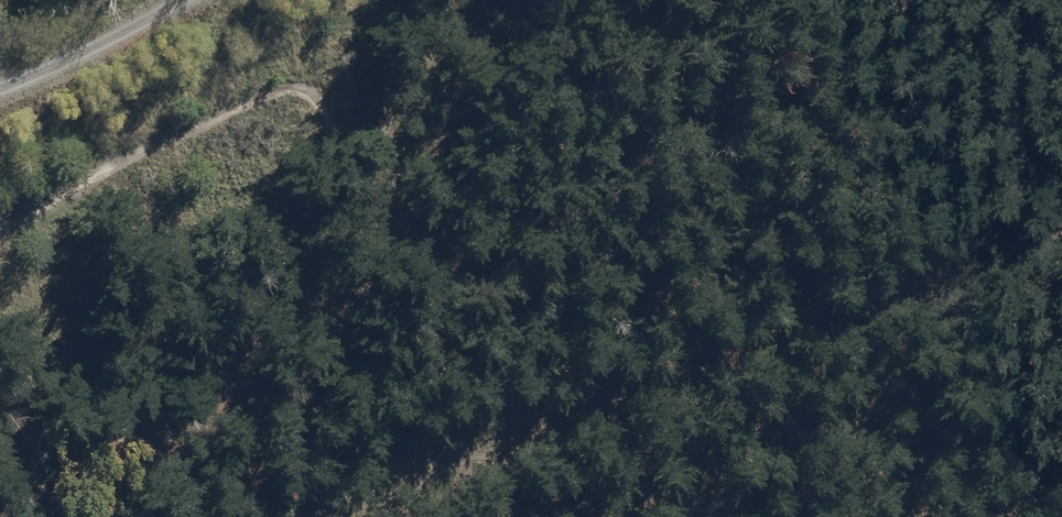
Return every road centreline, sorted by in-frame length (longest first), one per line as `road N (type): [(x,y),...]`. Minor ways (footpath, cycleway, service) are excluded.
road 1 (track): [(247,516),(876,281),(1061,187)]
road 2 (track): [(646,0),(579,31),(295,68),(0,196)]
road 3 (track): [(0,101),(142,50),(217,0)]

